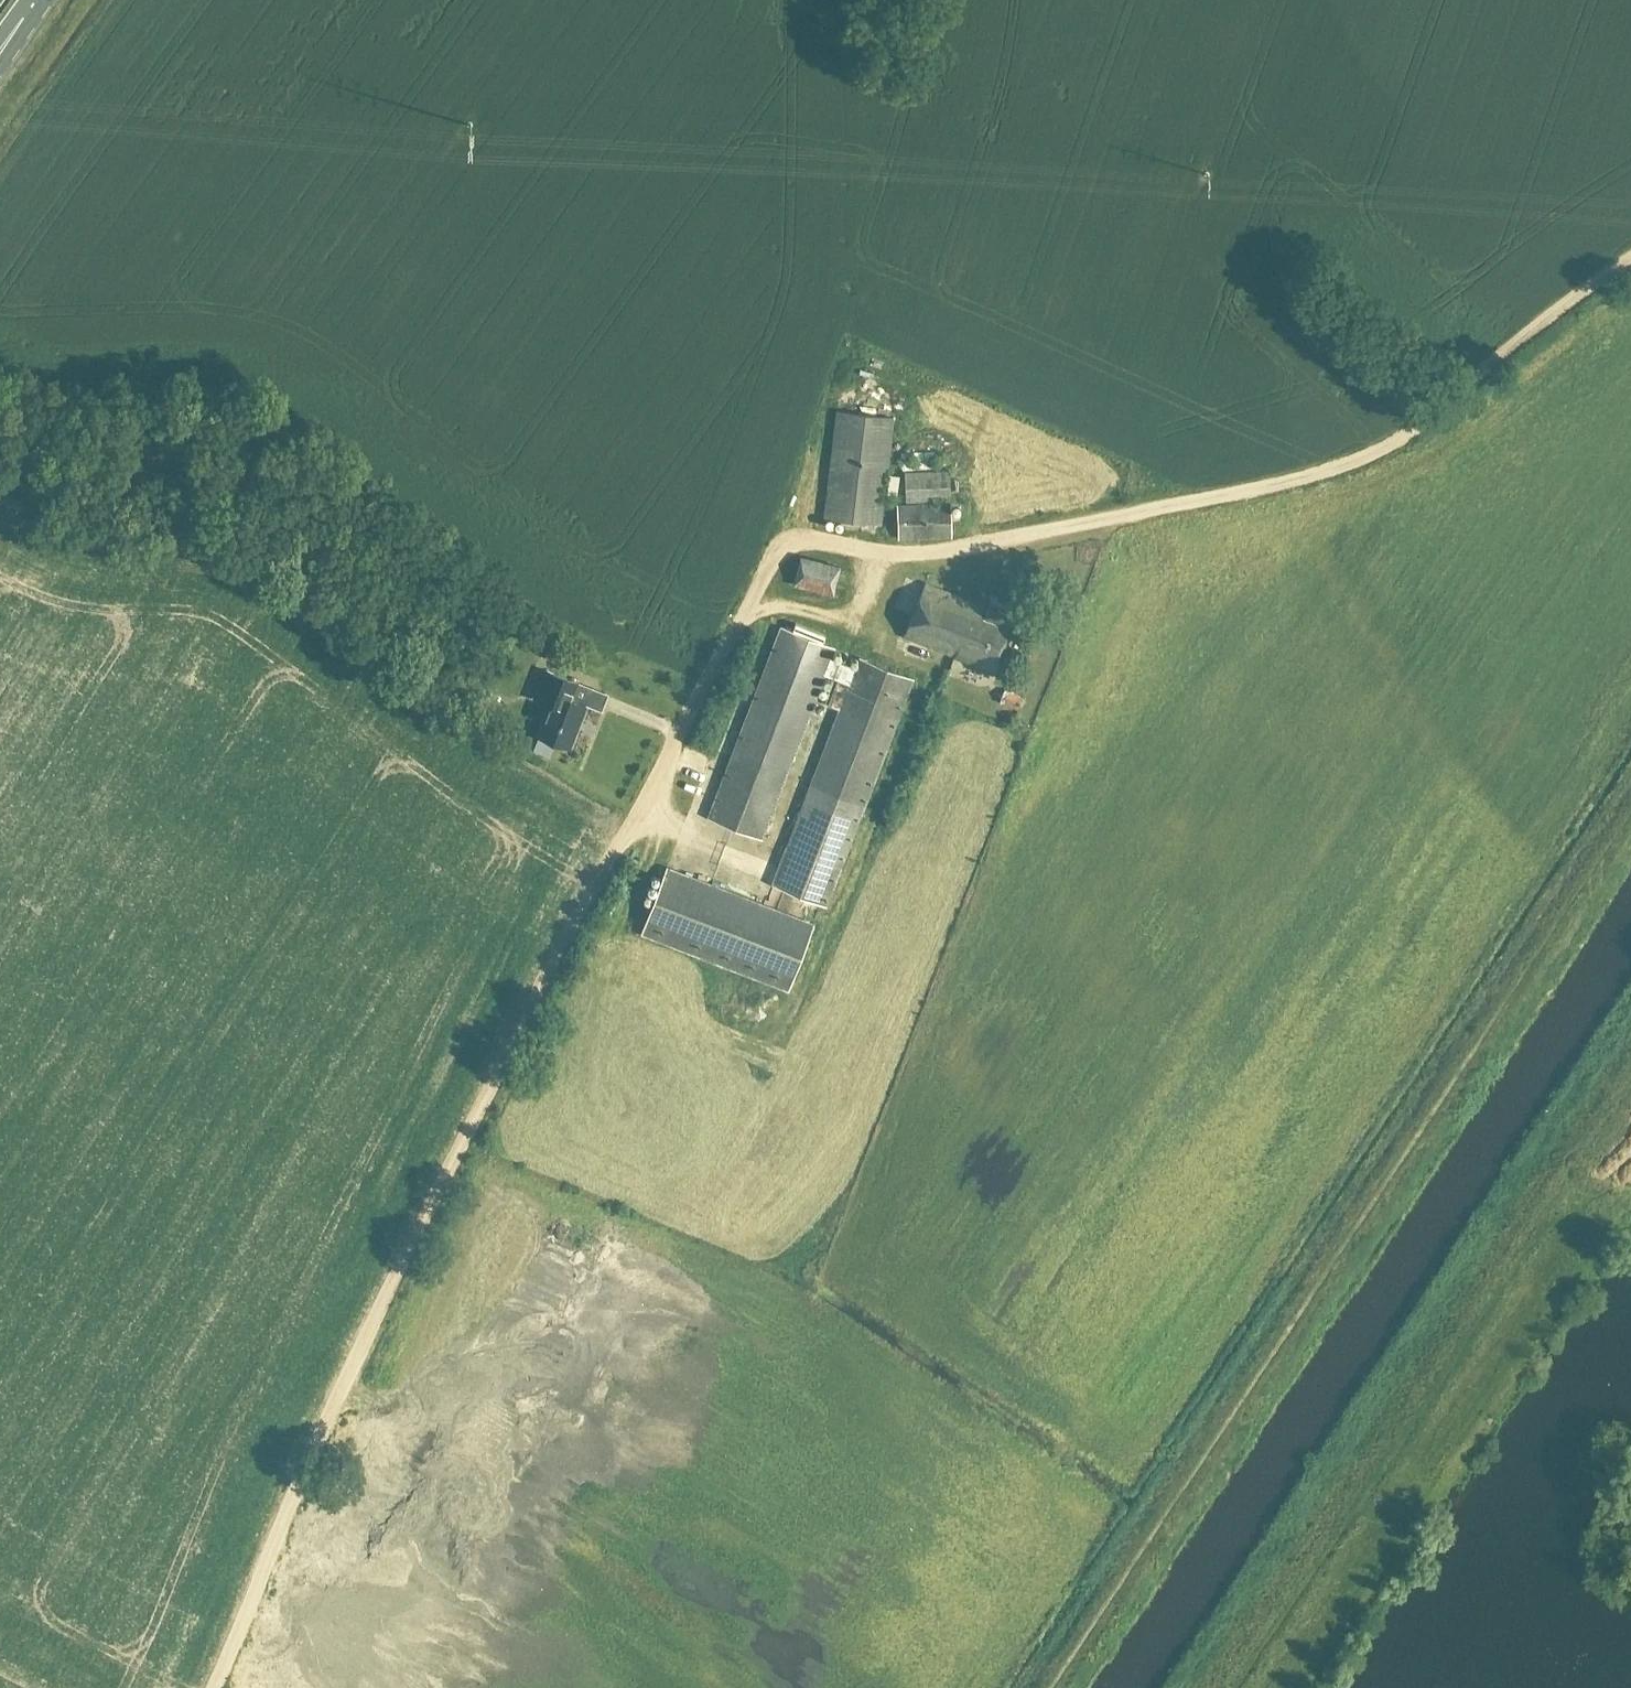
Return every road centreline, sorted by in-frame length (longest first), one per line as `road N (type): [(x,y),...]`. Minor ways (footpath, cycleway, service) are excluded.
road 1 (track): [(215,1687),(394,1266),(787,545),(809,539),(906,554),(1328,471),(1418,425),(1630,261)]
road 2 (track): [(1630,813),(1053,1687)]
road 3 (track): [(665,833),(626,908),(613,944),(614,973),(636,1002),(698,1032),(739,1041),(770,1033),(813,971),(925,692)]
road 4 (track): [(1237,1687),(1548,1220),(1630,1184)]

